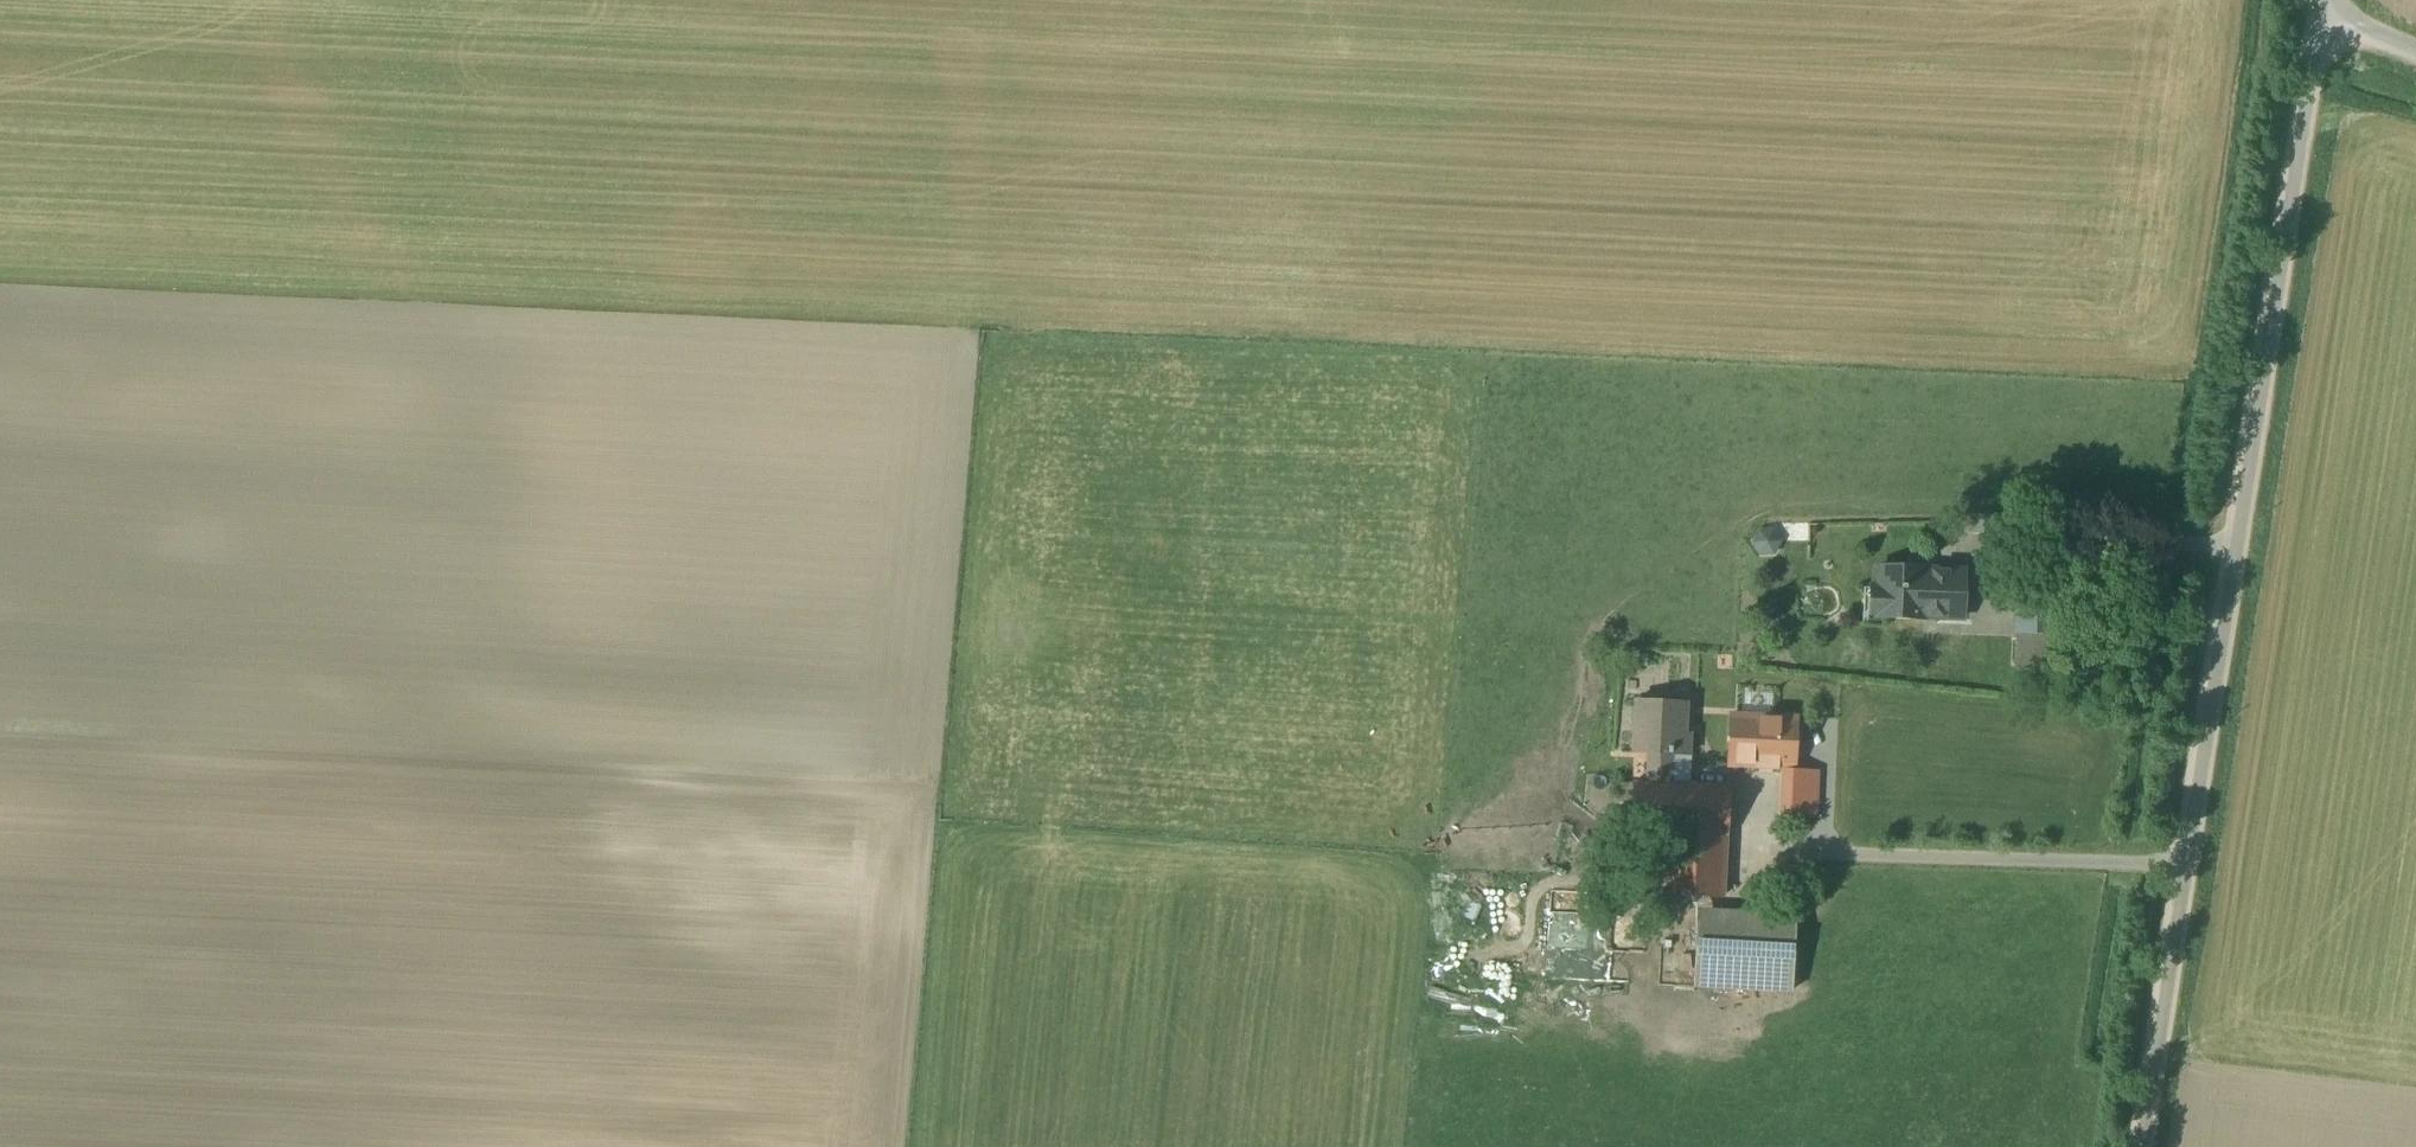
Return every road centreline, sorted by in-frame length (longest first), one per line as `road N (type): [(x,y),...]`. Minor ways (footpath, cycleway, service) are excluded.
road 1 (unclassified): [(2140,1146),(2324,27)]

